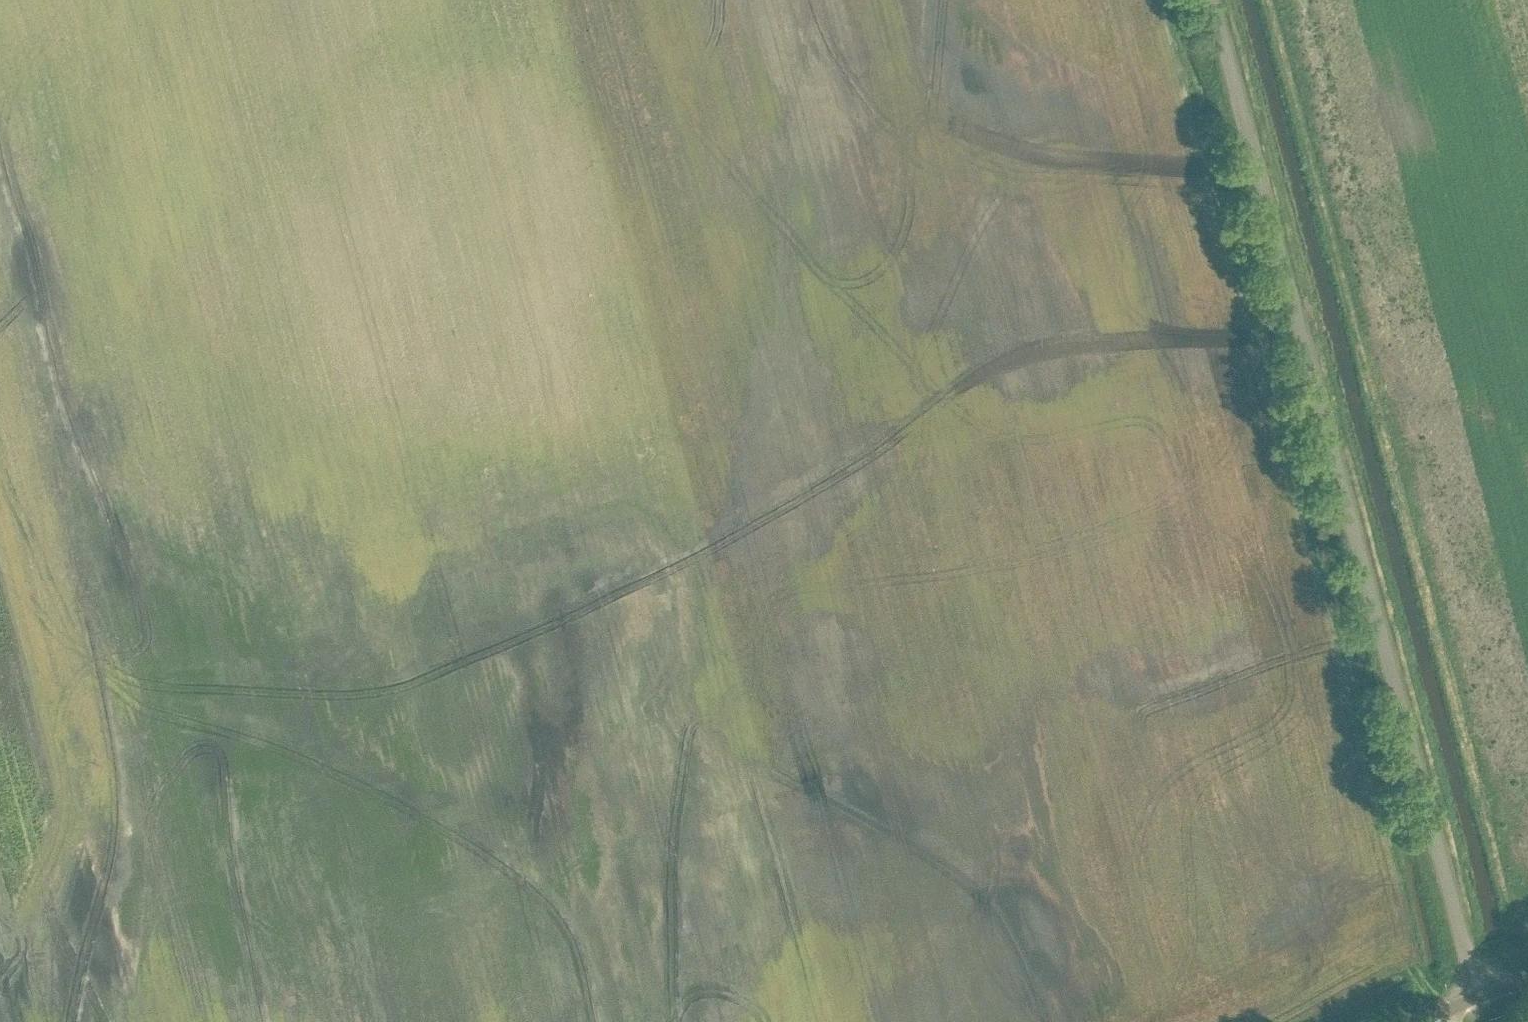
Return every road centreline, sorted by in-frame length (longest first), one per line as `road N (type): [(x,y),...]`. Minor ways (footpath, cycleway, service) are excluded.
road 1 (unclassified): [(1479,990),(1212,0)]

